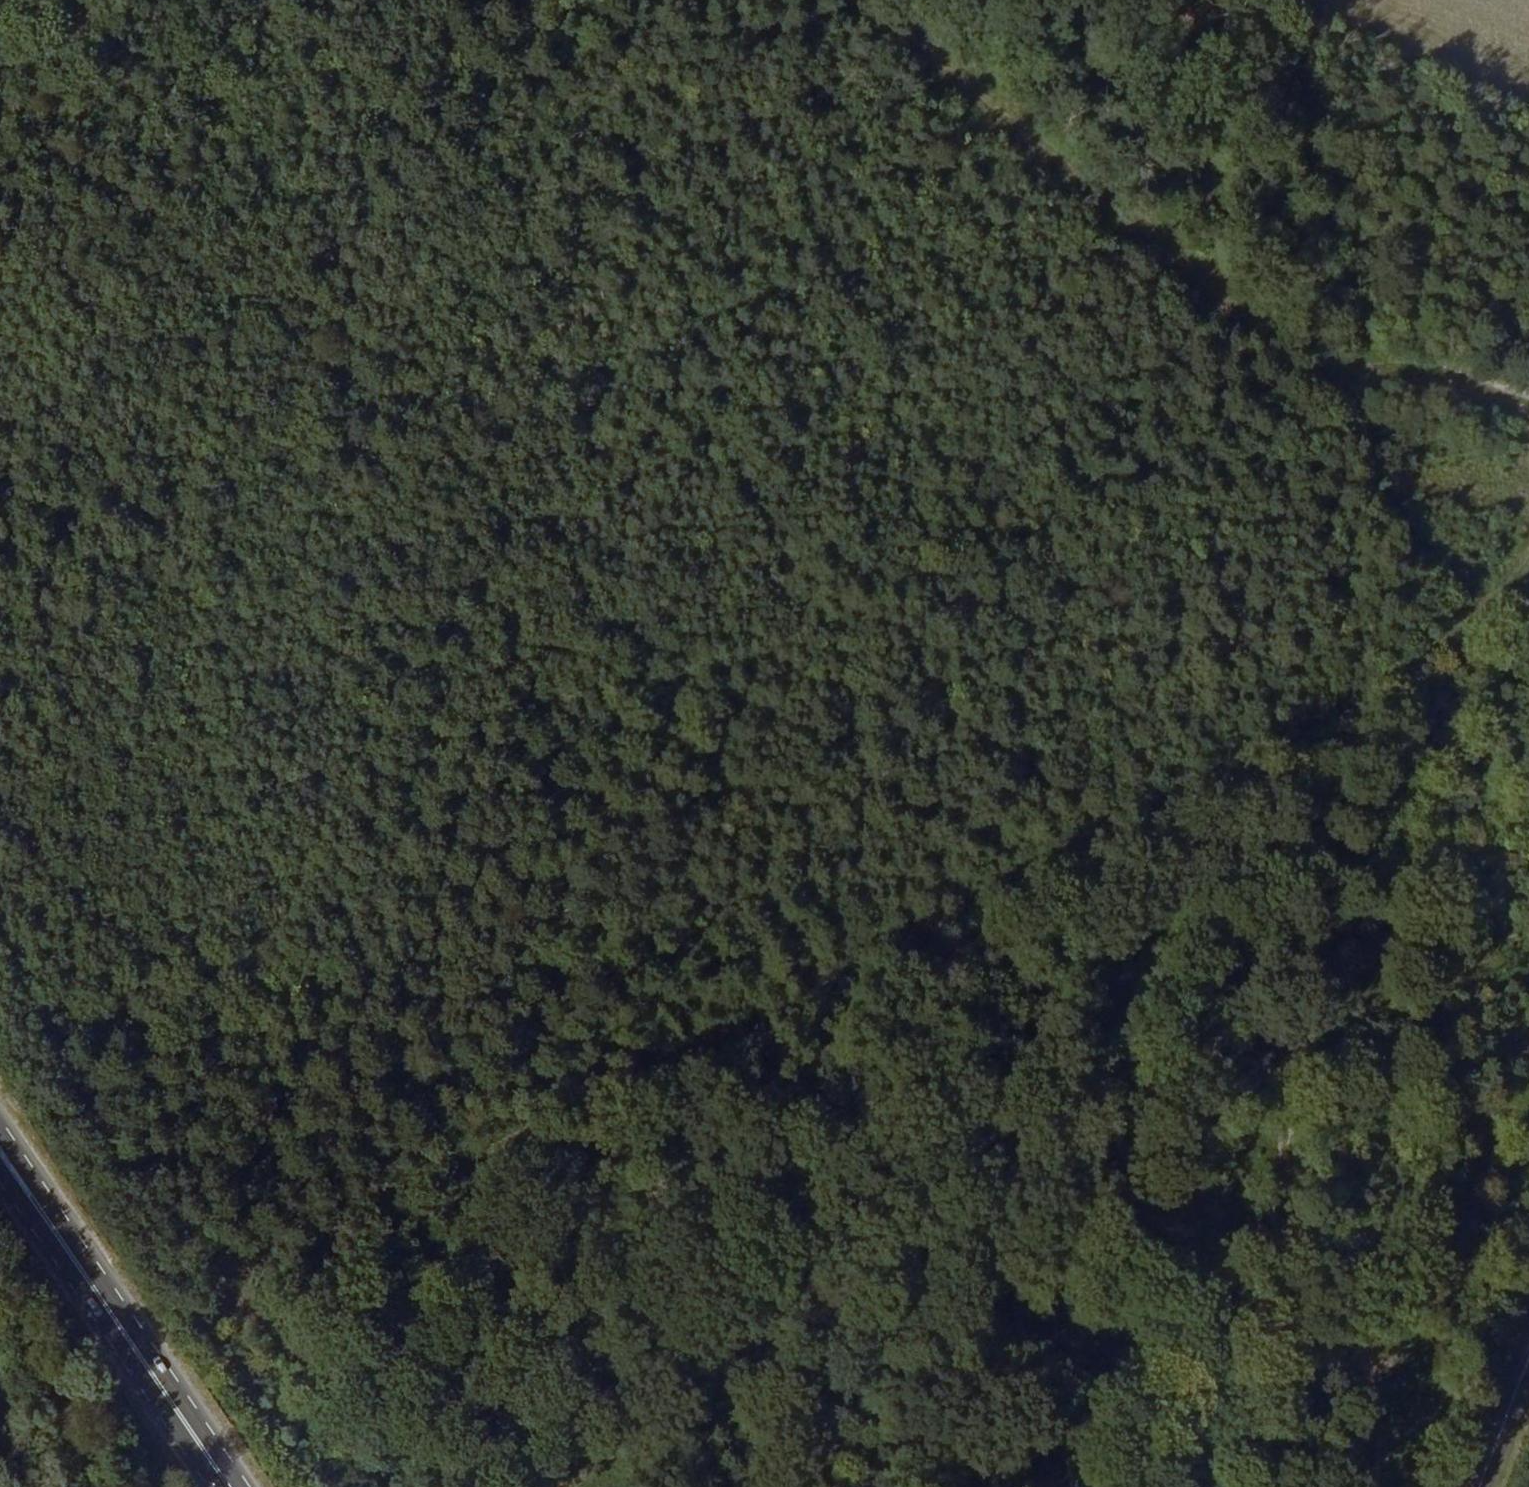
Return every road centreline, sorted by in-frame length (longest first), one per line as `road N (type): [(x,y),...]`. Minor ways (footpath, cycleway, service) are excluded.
road 1 (primary): [(0,1155),(225,1486)]
road 2 (secondary): [(1528,1364),(1481,1486)]

